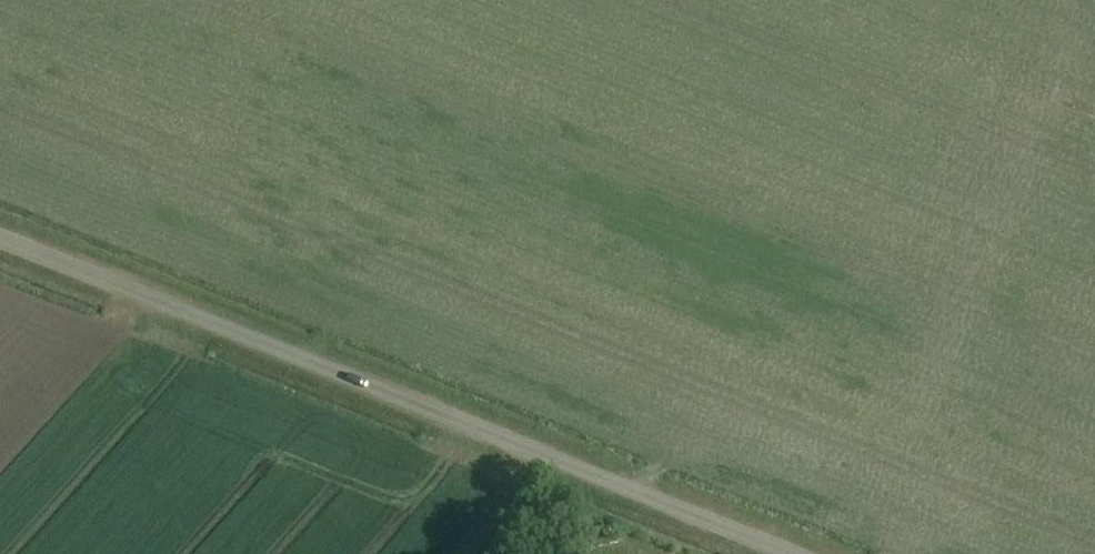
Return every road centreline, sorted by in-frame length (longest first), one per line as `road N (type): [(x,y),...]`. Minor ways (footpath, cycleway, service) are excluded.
road 1 (unclassified): [(795,553),(0,237)]

